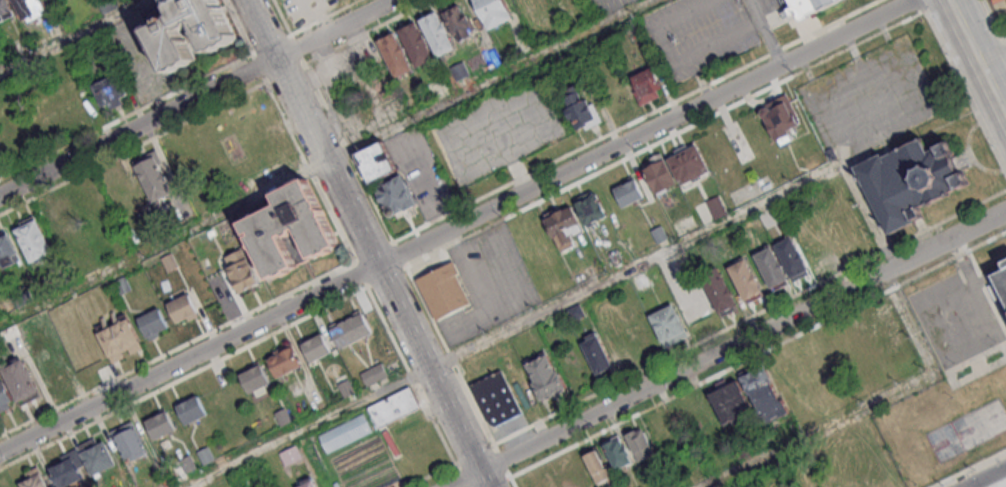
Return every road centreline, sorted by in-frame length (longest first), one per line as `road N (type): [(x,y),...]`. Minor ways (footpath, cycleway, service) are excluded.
road 1 (residential): [(913,0),(0,453)]
road 2 (residential): [(1005,211),(447,486)]
road 3 (tertiary): [(489,486),(247,0)]
road 4 (residential): [(396,0),(0,197)]
road 5 (primary): [(1005,112),(950,0)]

